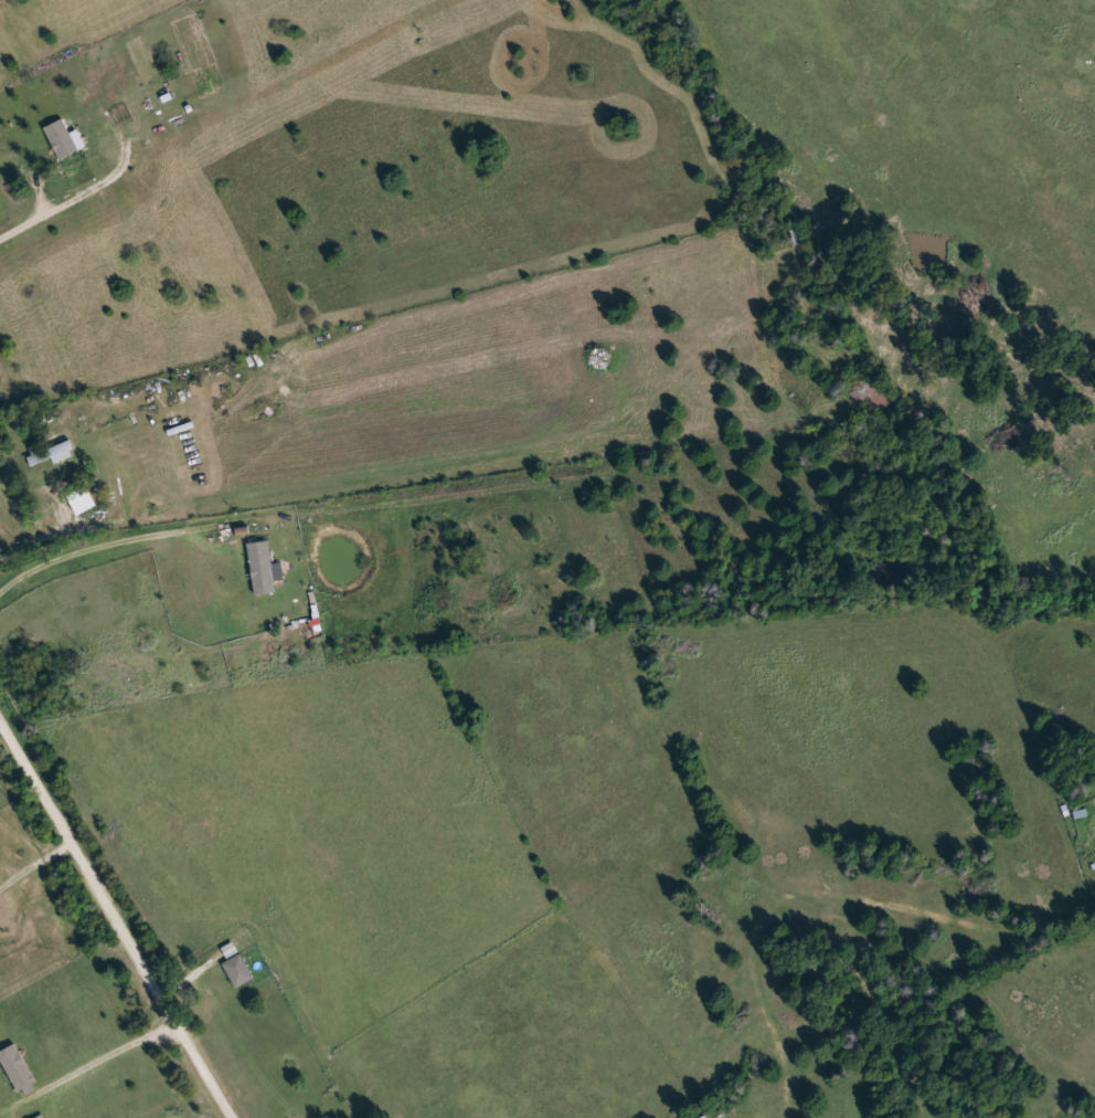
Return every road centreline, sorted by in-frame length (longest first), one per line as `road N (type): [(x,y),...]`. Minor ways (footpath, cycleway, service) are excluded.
road 1 (residential): [(0,551),(124,516),(810,416)]
road 2 (residential): [(0,719),(234,1117)]

